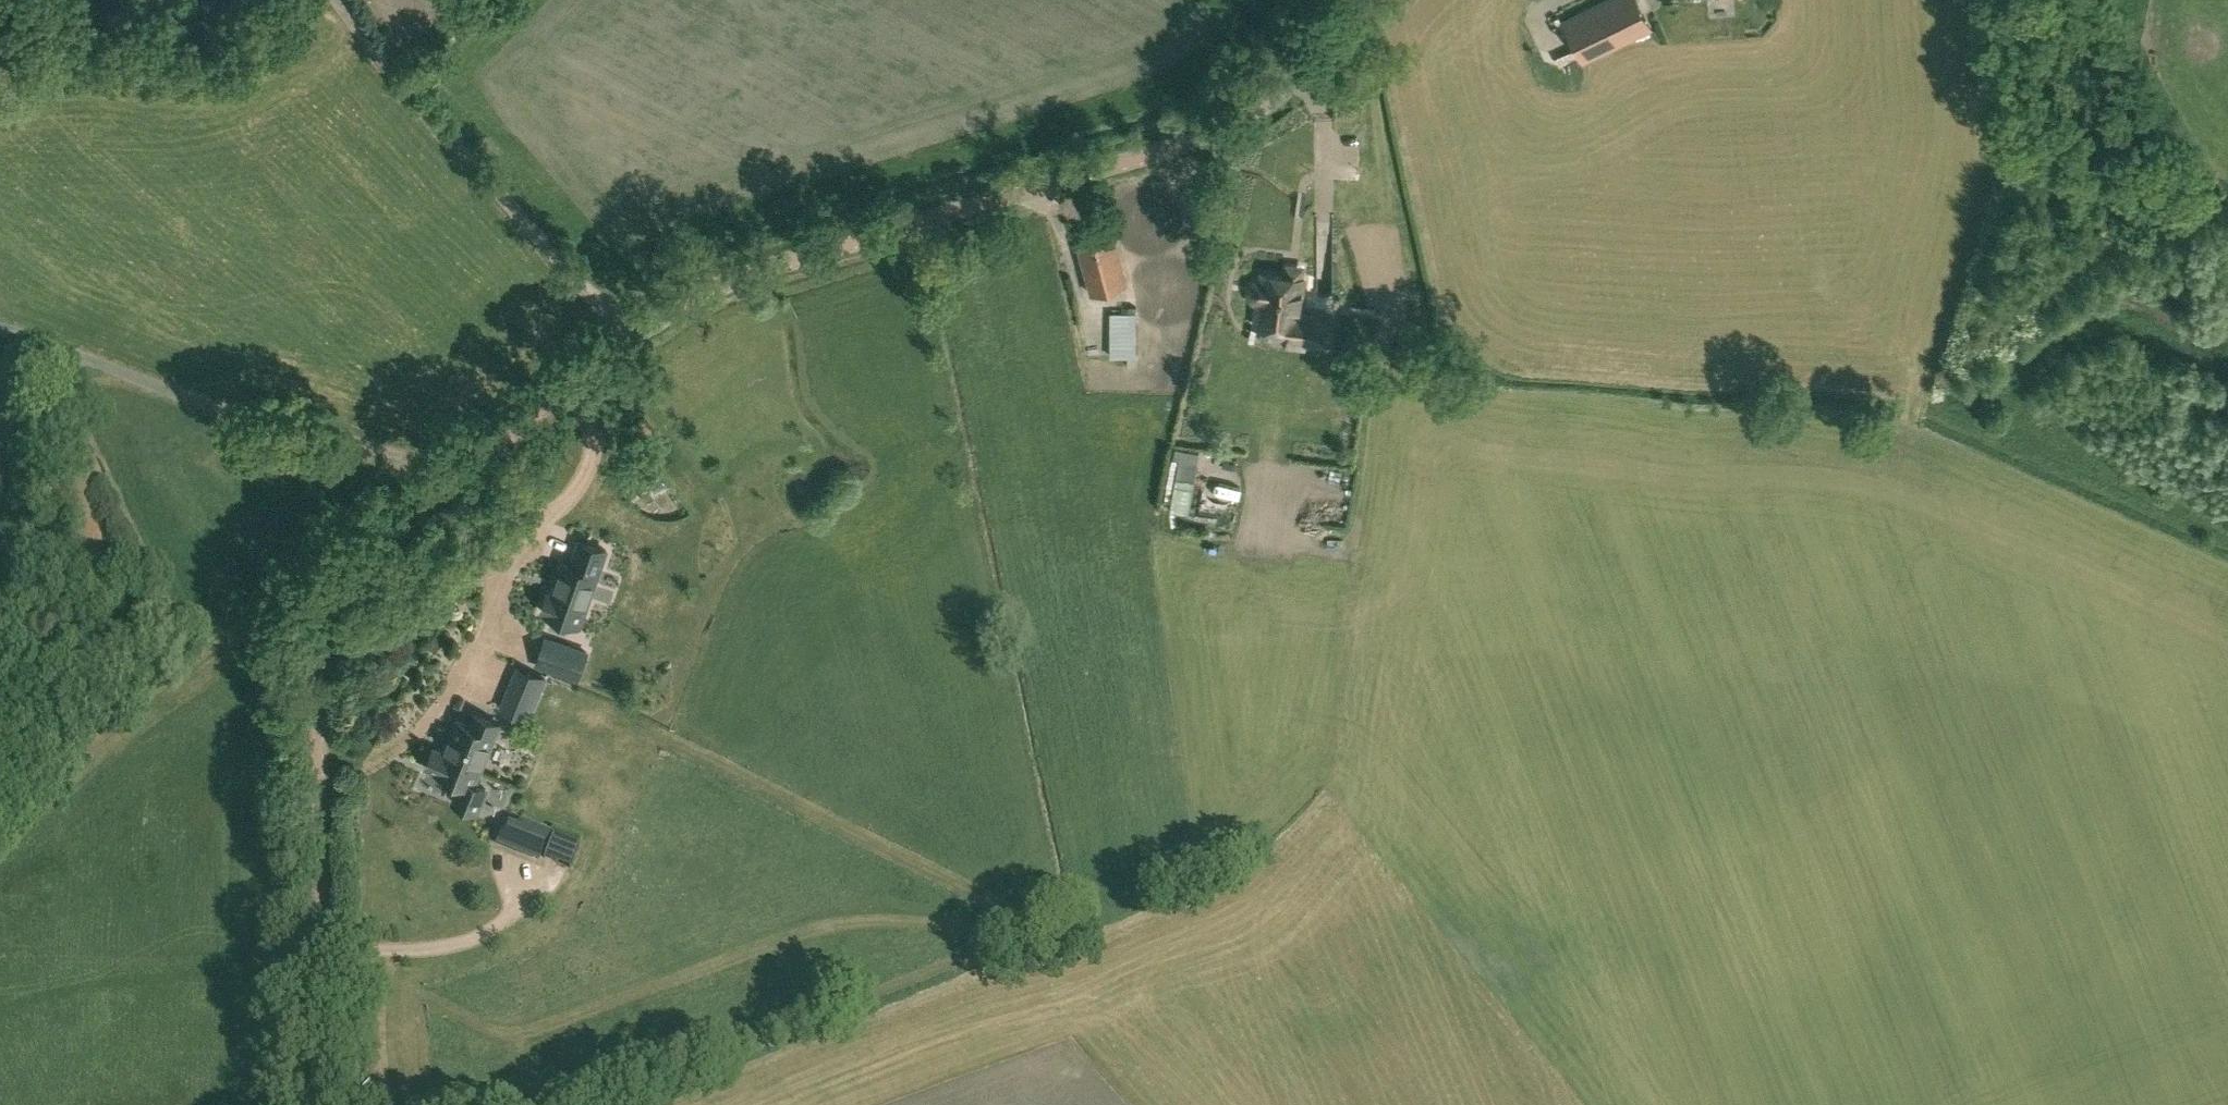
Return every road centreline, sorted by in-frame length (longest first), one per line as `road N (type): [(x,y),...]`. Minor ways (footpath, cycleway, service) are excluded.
road 1 (unclassified): [(461,477),(554,400),(698,299),(1188,143),(1264,101),(1374,0)]
road 2 (unclassified): [(317,1104),(324,613),(355,566),(461,477)]
road 3 (residential): [(0,324),(251,416),(461,477)]

